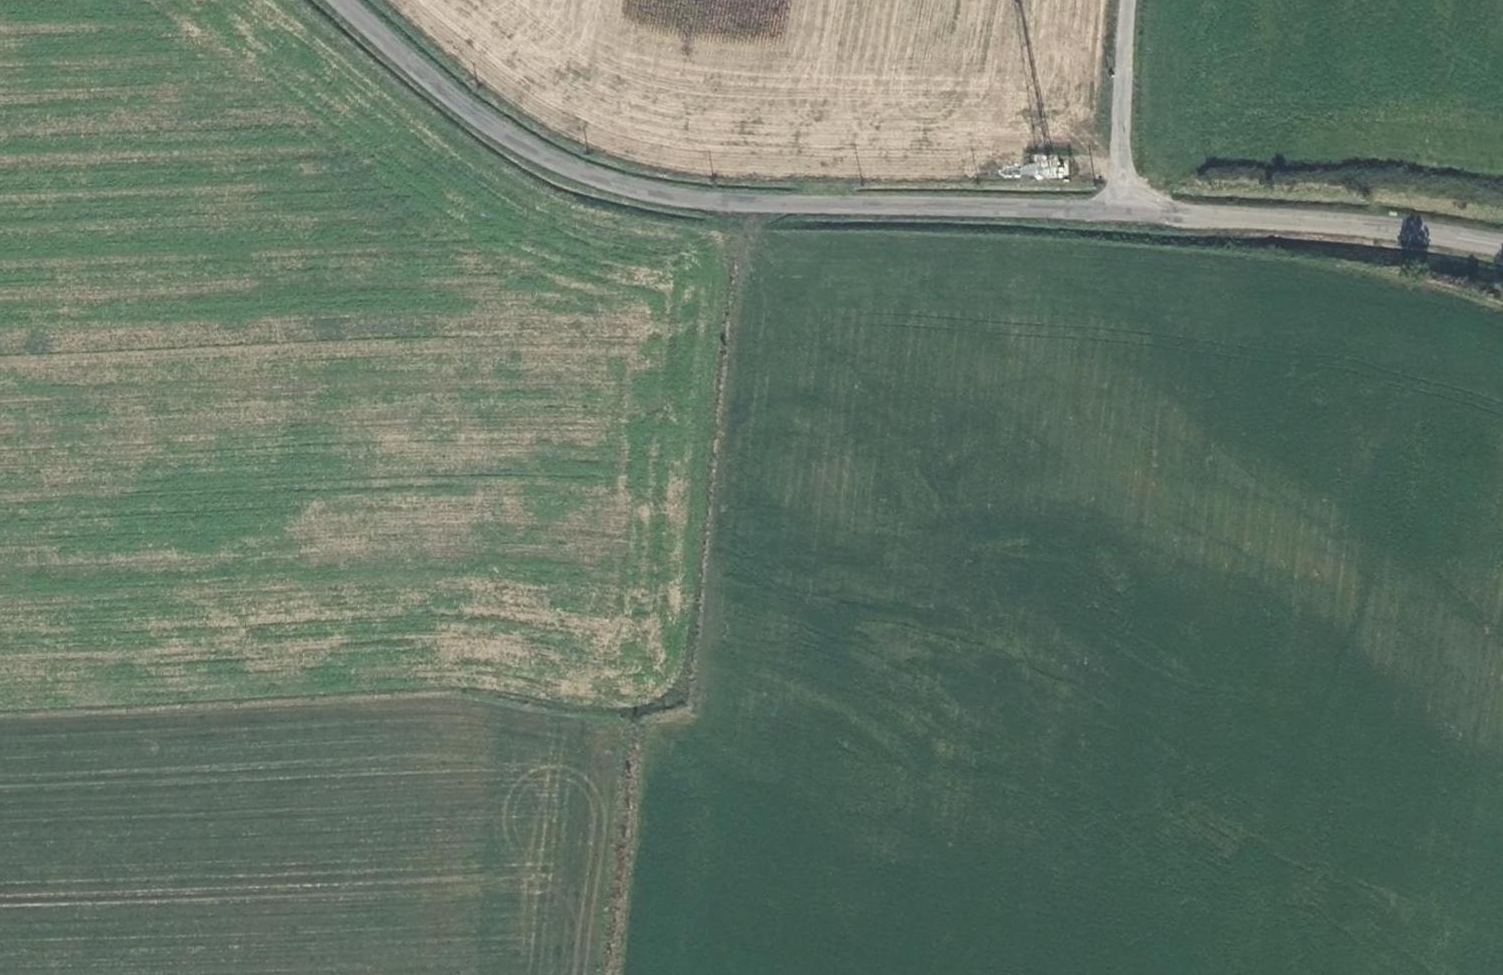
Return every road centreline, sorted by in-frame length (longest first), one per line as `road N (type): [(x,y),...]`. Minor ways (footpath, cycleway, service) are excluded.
road 1 (tertiary): [(340,0),(477,116),(558,163),(629,188),(724,203),(1130,213)]
road 2 (tertiary): [(1130,213),(1383,229),(1502,248)]
road 3 (unclassified): [(1130,213),(1132,0)]

